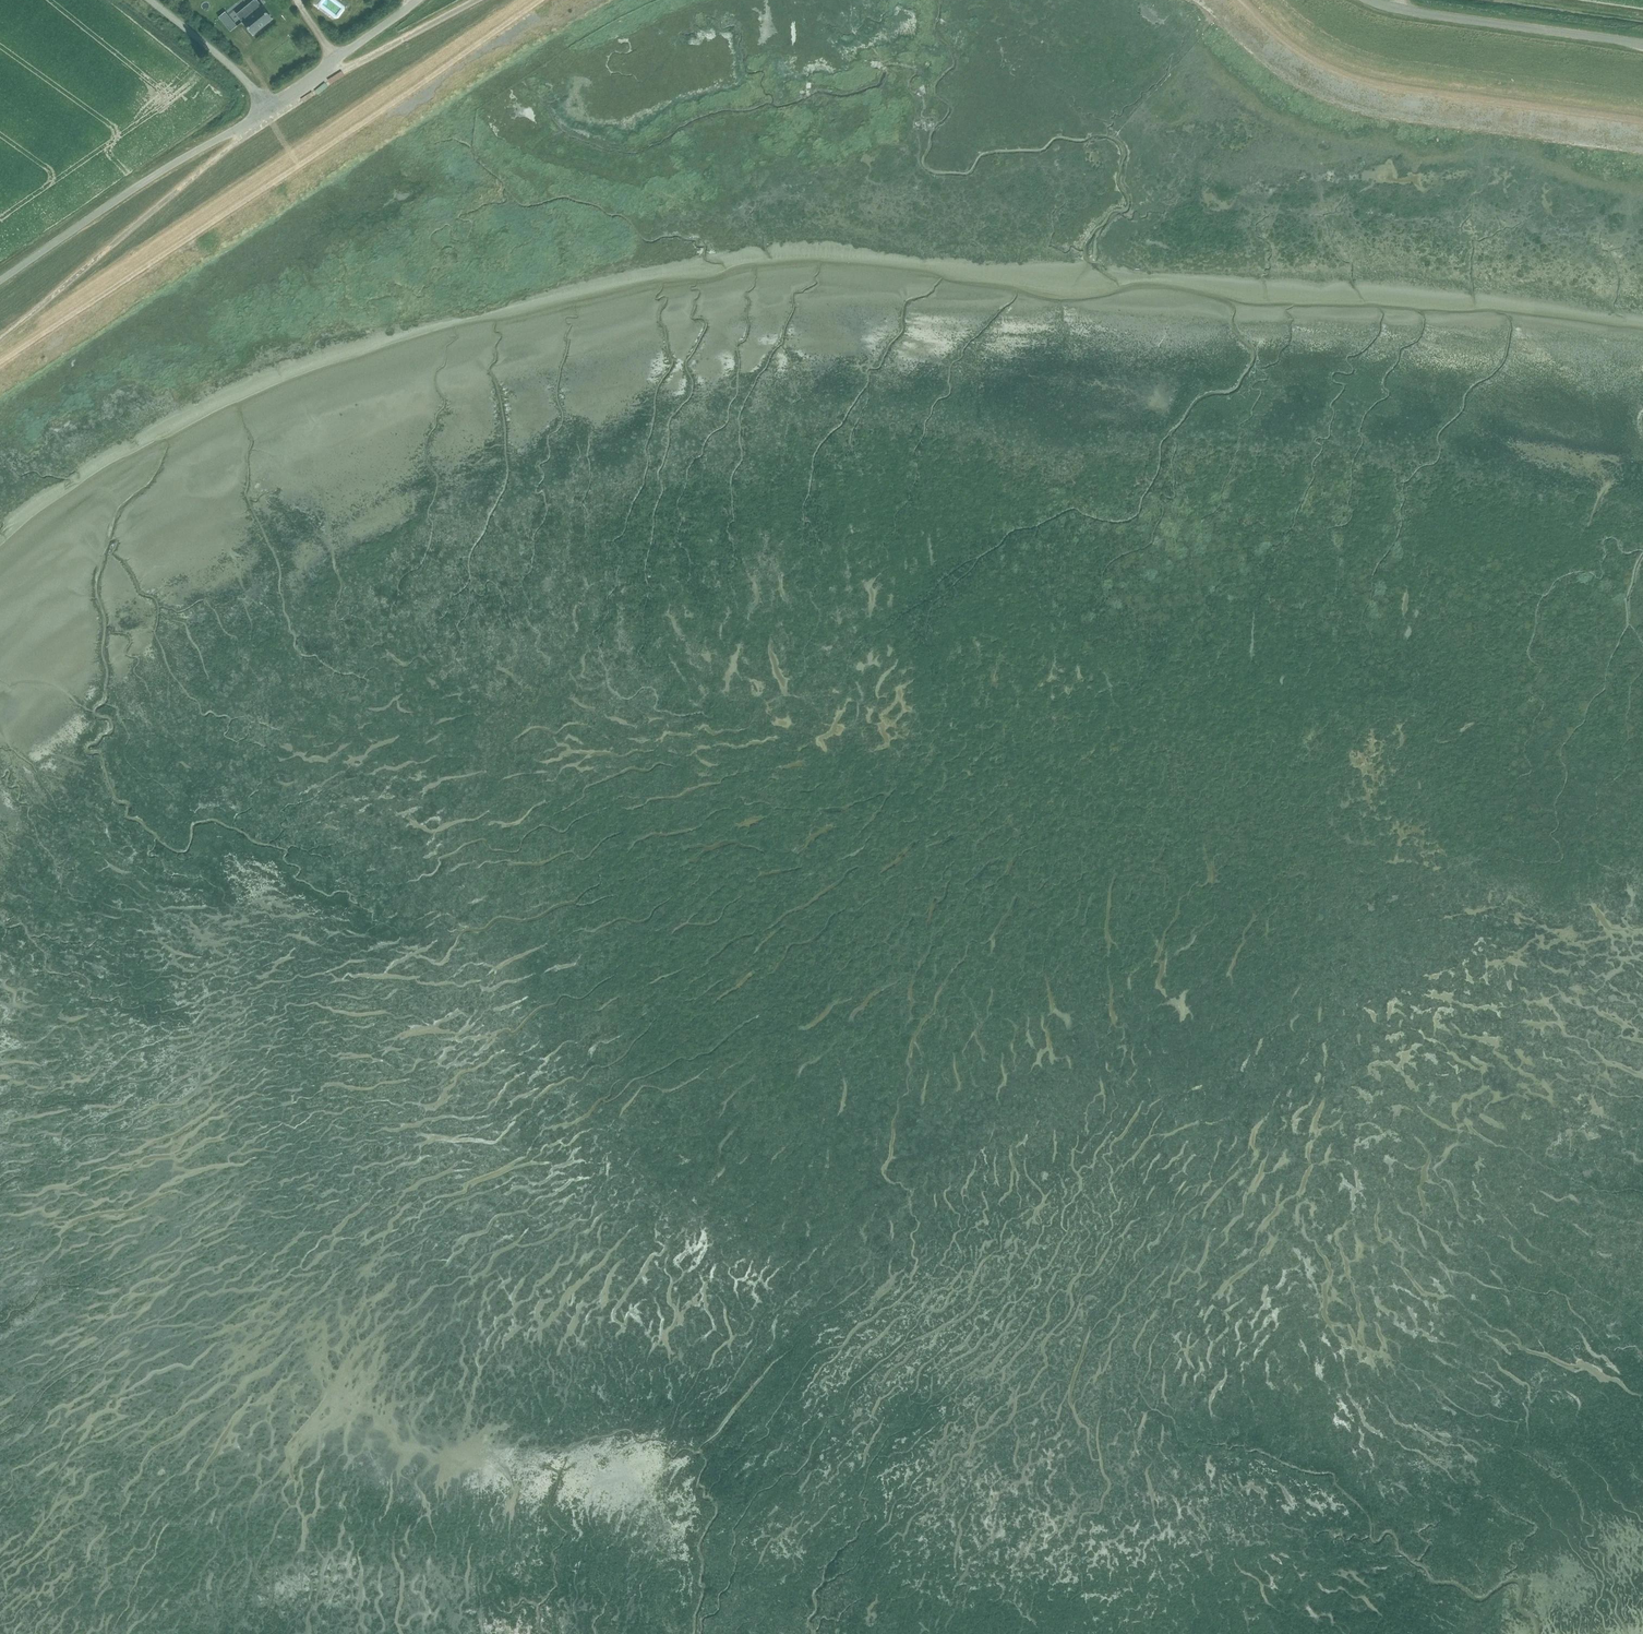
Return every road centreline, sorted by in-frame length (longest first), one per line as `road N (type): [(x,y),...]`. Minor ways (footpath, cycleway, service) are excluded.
road 1 (track): [(0,365),(543,0)]
road 2 (unclassified): [(0,279),(145,181),(275,108)]
road 3 (unclassified): [(1642,42),(1365,0)]
road 4 (unclassified): [(415,0),(275,108)]
road 5 (unclassified): [(275,108),(141,0)]

